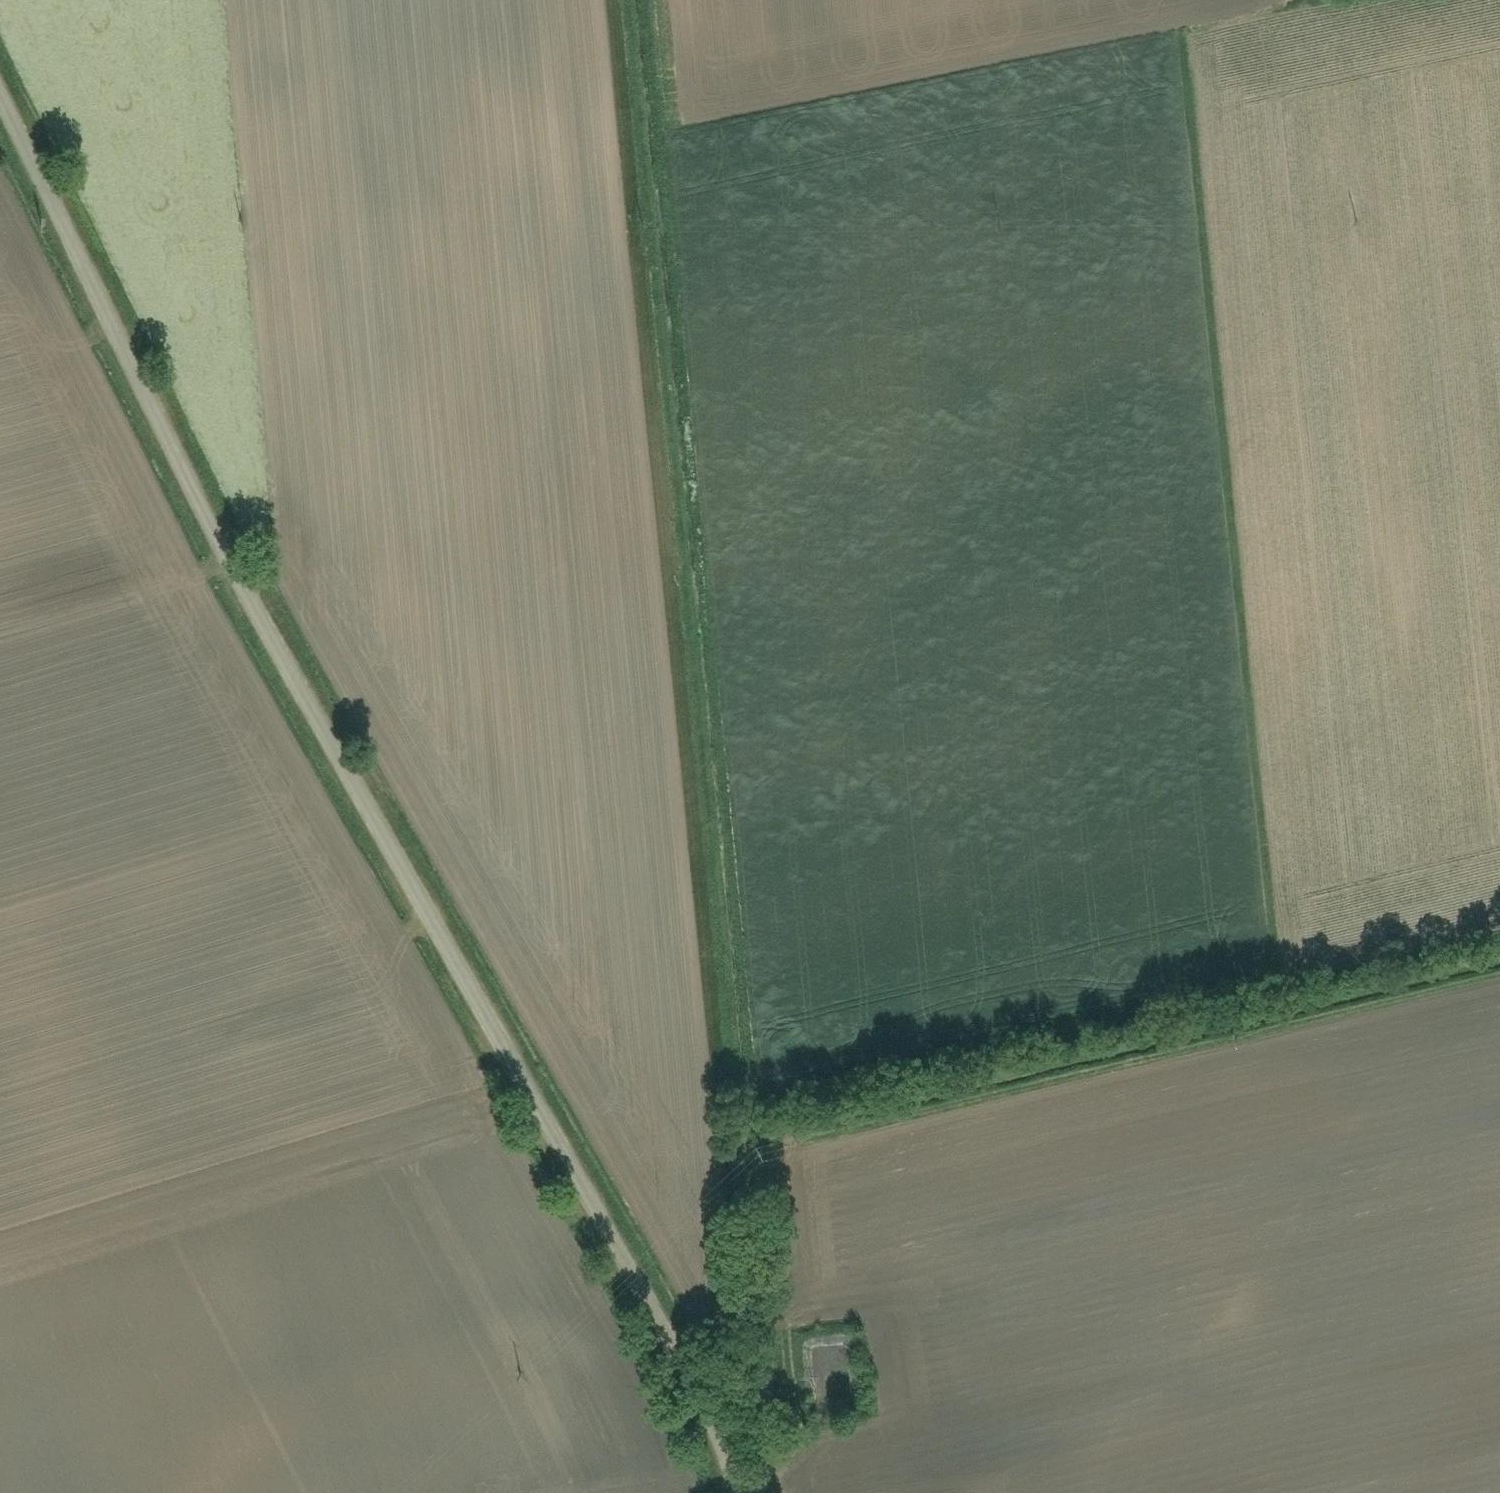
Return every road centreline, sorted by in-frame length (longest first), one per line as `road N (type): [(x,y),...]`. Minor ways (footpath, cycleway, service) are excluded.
road 1 (unclassified): [(734,1492),(668,1332),(223,541),(0,83)]

